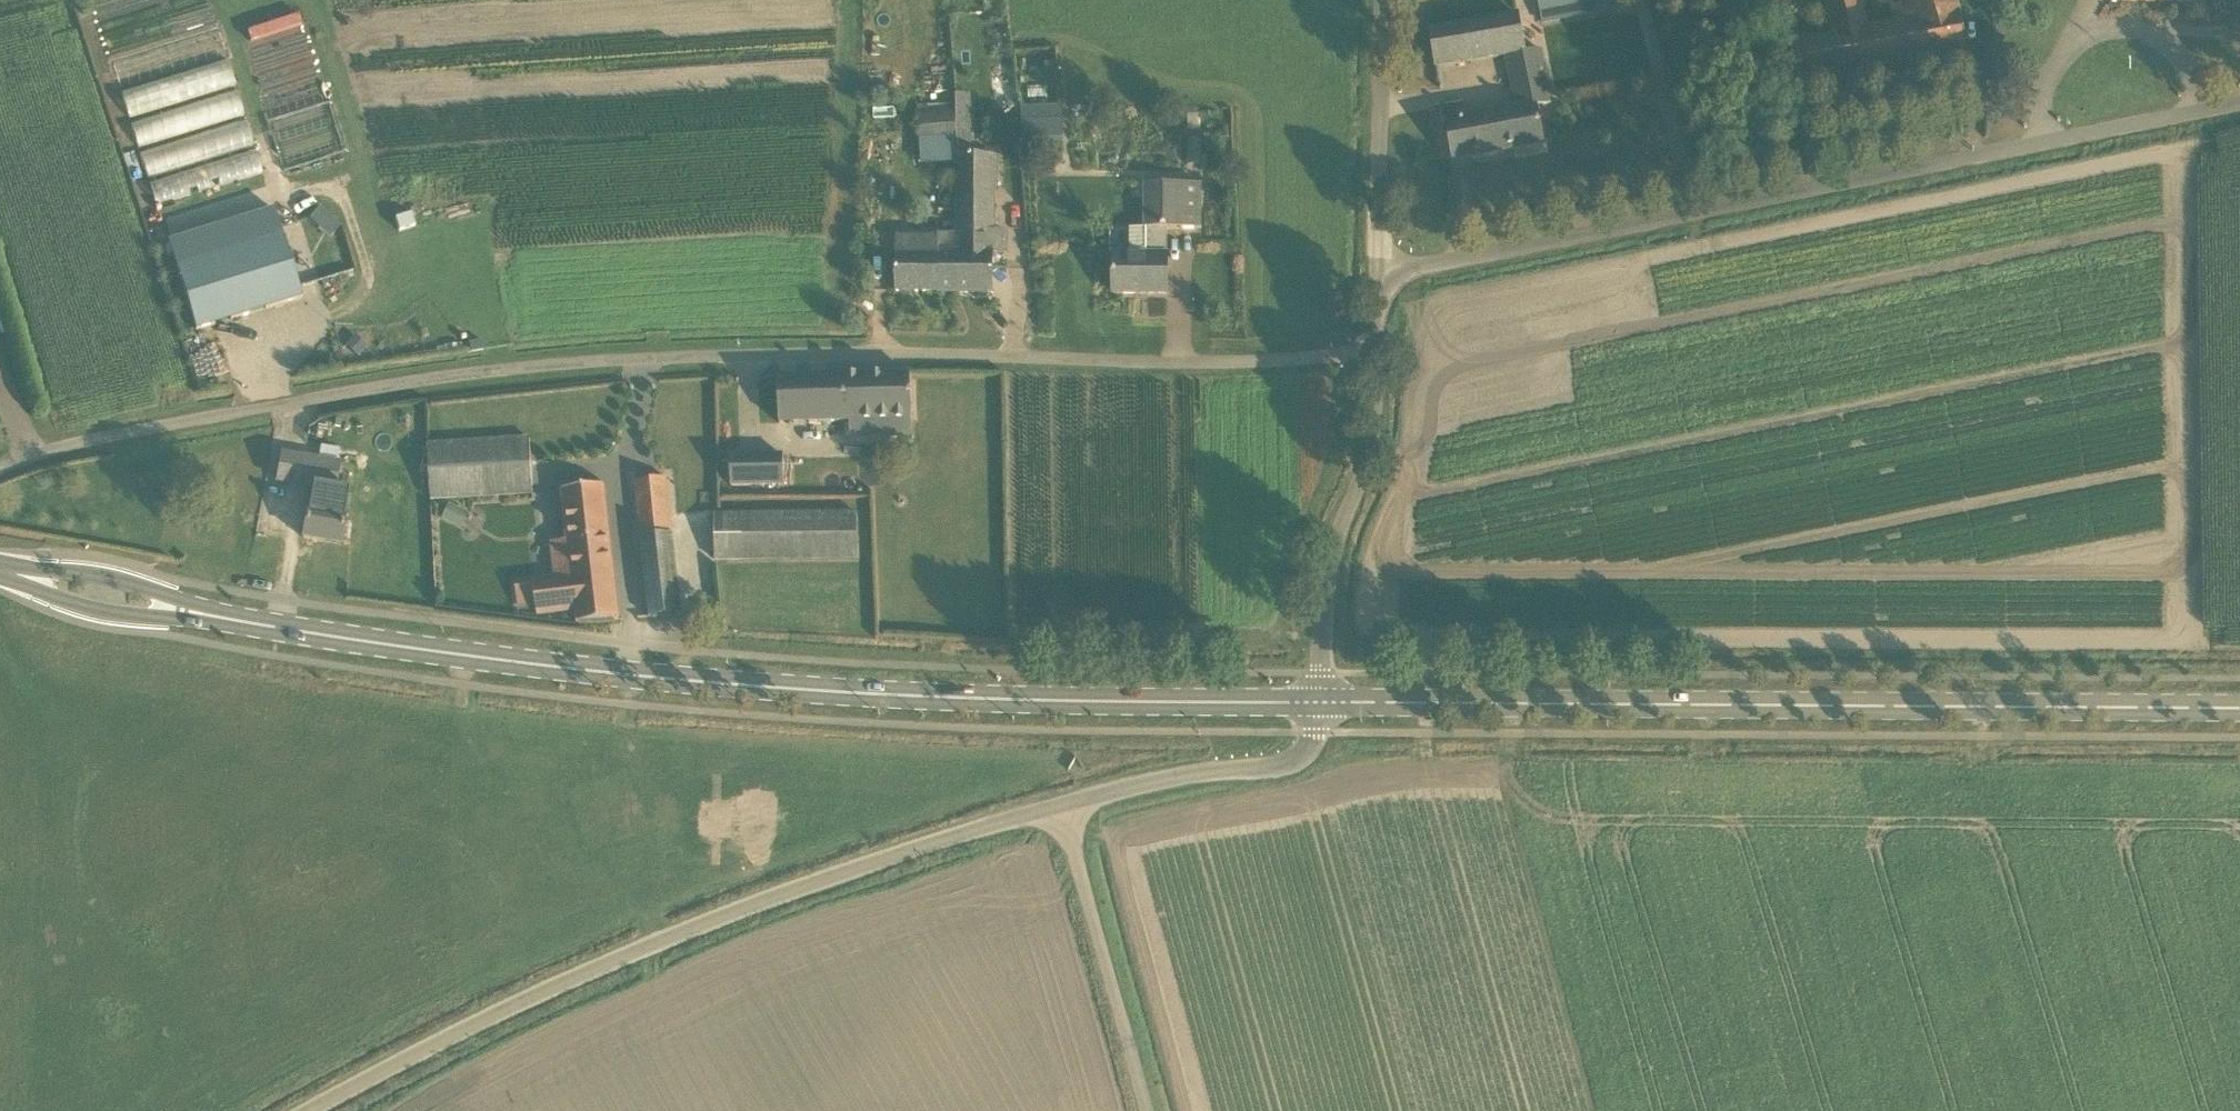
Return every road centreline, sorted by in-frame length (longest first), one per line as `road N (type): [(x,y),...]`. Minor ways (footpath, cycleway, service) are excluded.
road 1 (unclassified): [(0,471),(77,442),(333,395),(632,358),(884,352),(1240,362),(1373,354)]
road 2 (secondary): [(1318,702),(773,689),(502,661),(194,611)]
road 3 (secondary): [(1318,702),(2239,706)]
road 4 (unclassified): [(1379,267),(1420,267),(2239,102)]
road 5 (unclassified): [(309,1110),(584,973),(800,887),(1061,805)]
road 6 (unclassified): [(1318,702),(1322,597),(1333,537),(1361,484),(1373,437),(1373,354)]
road 7 (unclassified): [(1144,1110),(1061,805)]
road 8 (unclassified): [(1061,805),(1202,771),(1283,767),(1307,753),(1318,702)]
road 9 (unclassified): [(1379,267),(1376,0)]
road 10 (secondary): [(2,568),(97,608),(194,611)]
road 11 (secondary): [(194,611),(109,574),(2,568)]

